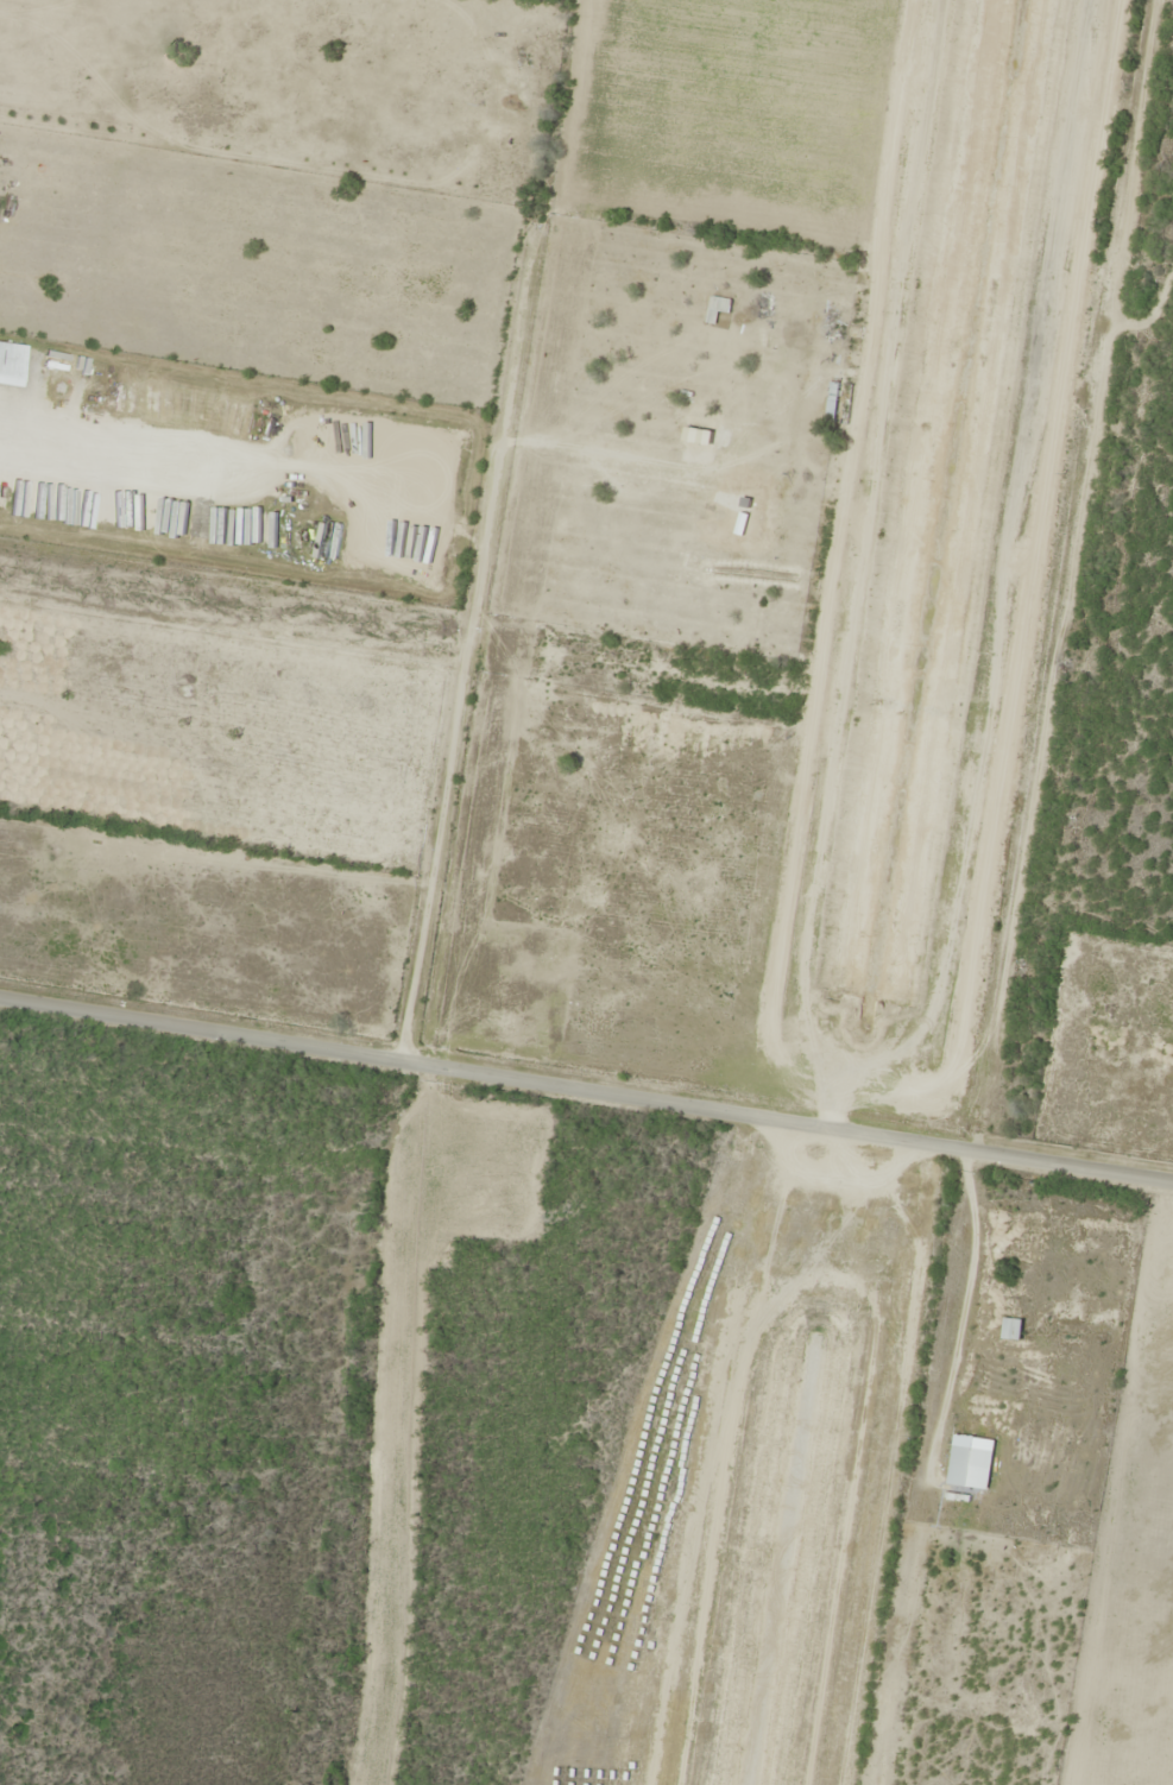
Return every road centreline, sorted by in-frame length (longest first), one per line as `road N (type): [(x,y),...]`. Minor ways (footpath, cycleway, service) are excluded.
road 1 (residential): [(985,1160),(0,1007)]
road 2 (tertiary): [(1172,1188),(985,1160)]

